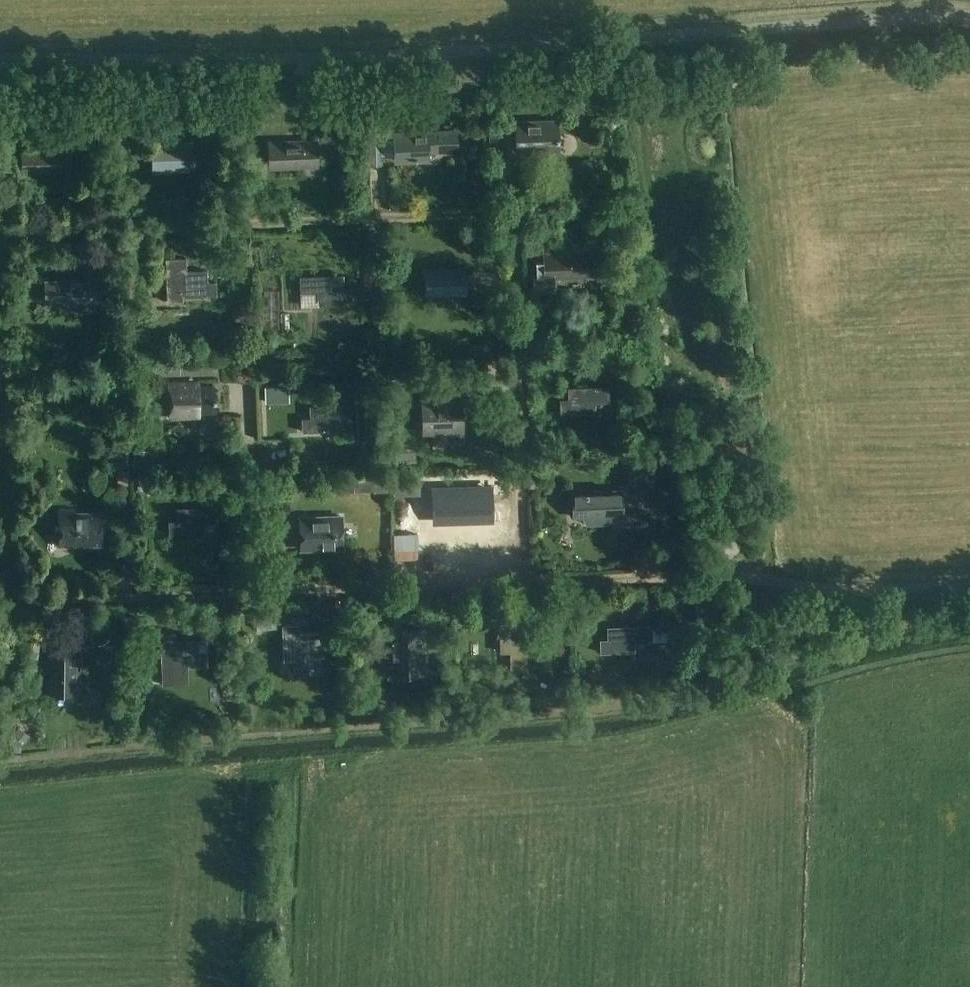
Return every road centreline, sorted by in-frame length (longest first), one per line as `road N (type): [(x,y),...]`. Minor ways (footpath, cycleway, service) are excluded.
road 1 (unclassified): [(969,16),(342,55),(0,57)]
road 2 (residential): [(528,580),(515,231),(490,210),(12,231),(0,242)]
road 3 (residential): [(0,414),(6,580),(35,603),(280,592)]
road 4 (residential): [(528,580),(729,575),(842,587),(969,584)]
road 5 (residential): [(280,592),(528,580)]

